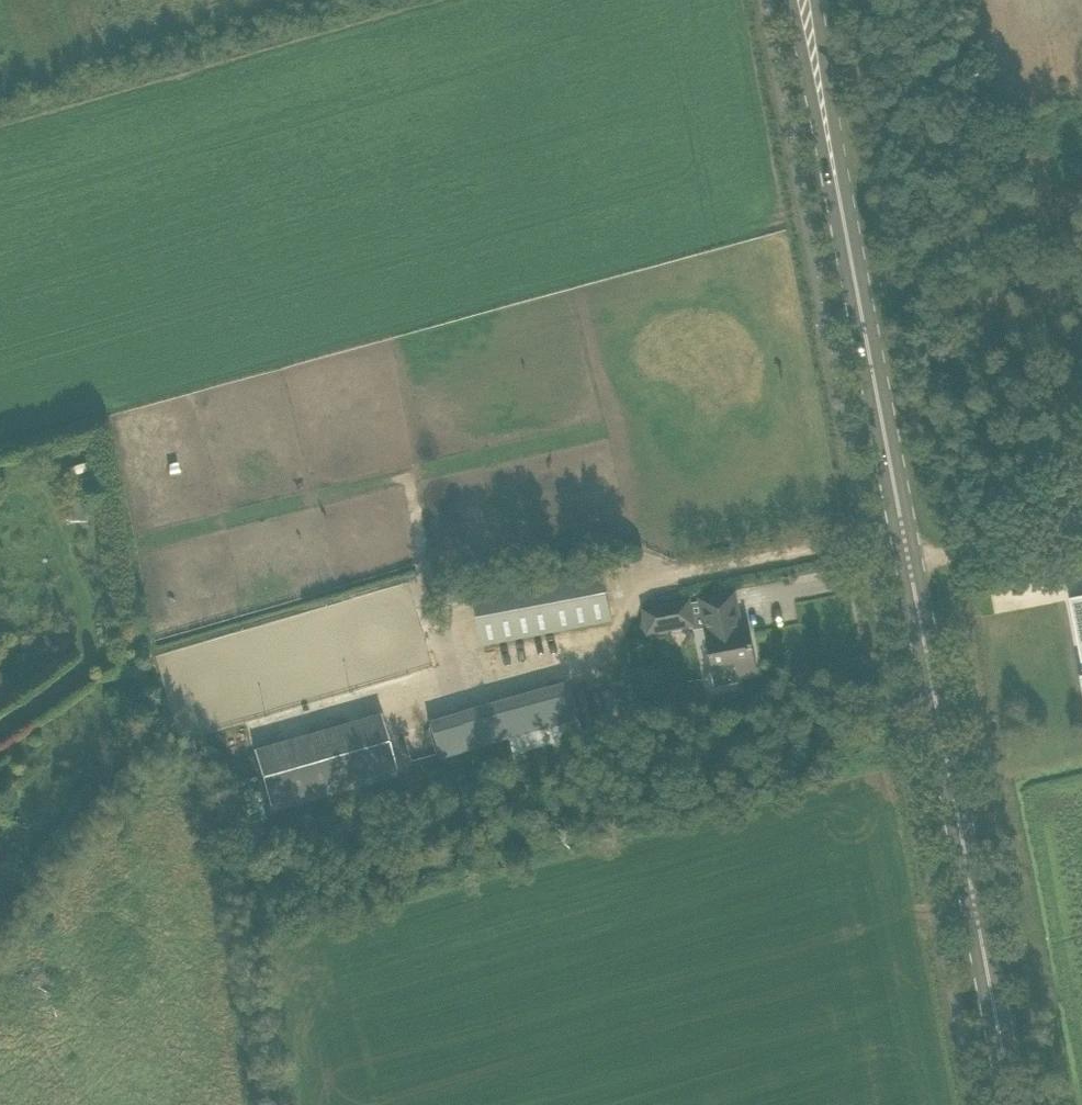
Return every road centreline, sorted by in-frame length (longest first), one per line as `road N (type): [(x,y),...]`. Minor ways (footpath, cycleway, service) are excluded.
road 1 (secondary): [(1011,1104),(801,0)]

